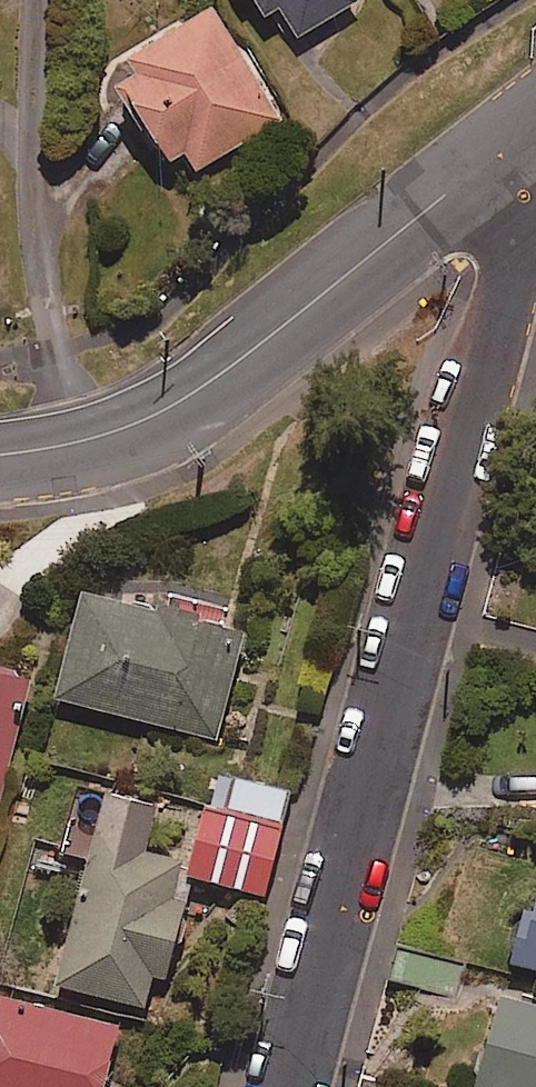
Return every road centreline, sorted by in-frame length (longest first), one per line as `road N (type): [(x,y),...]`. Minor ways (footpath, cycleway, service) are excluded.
road 1 (residential): [(295,1086),(535,177)]
road 2 (tertiary): [(0,457),(72,449),(157,417),(249,358),(535,125)]

